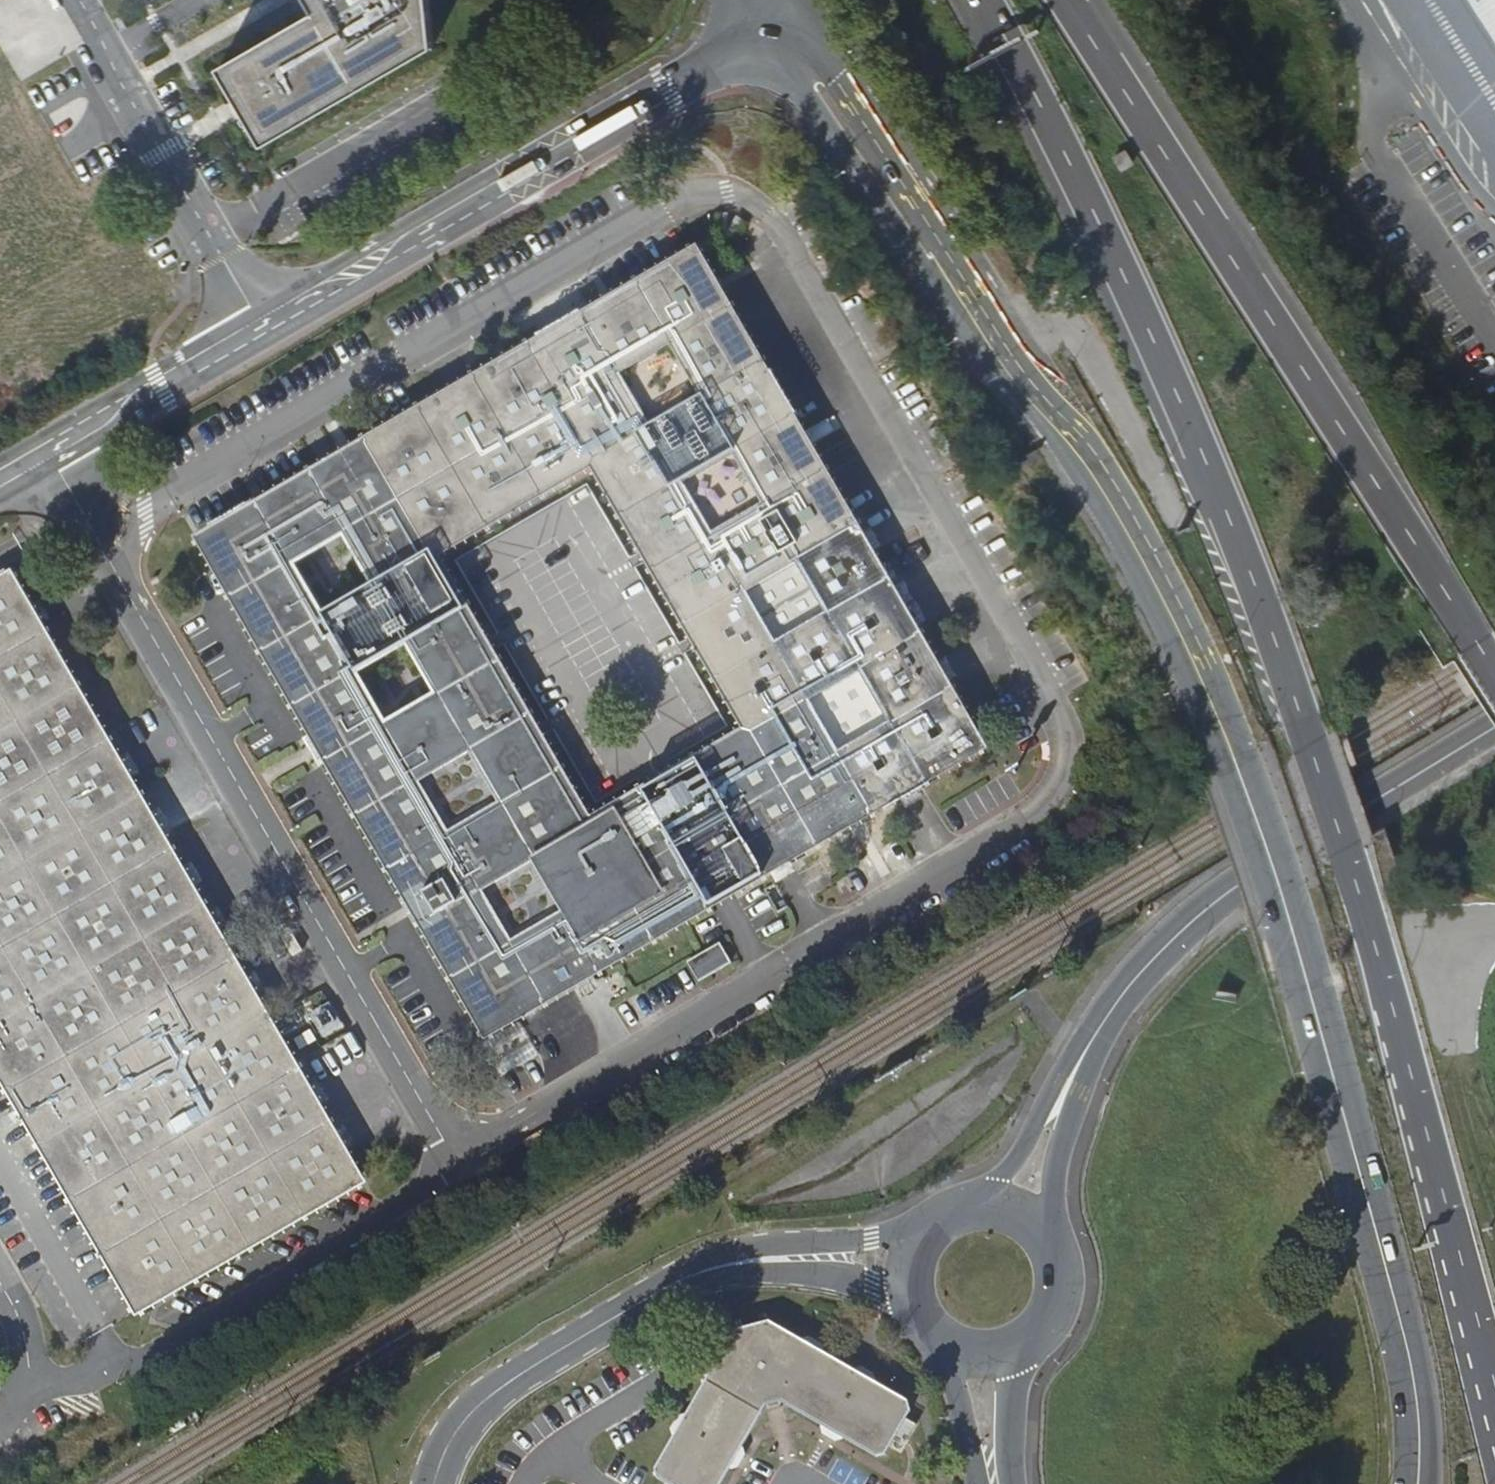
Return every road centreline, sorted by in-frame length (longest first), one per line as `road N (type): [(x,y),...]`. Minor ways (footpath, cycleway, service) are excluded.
road 1 (unclassified): [(73,493),(163,500),(664,207),(693,194),(727,195),(768,214),(1056,707),(1062,757),(1042,805),(457,1163)]
road 2 (secondary): [(1417,1483),(1414,1385),(1402,1333),(1299,956),(1225,726),(1165,596),(1099,483),(783,22)]
road 3 (motorway): [(984,0),(1024,64),(1144,319),(1293,694),(1494,1396)]
road 4 (motorway): [(1494,666),(1067,0)]
road 5 (unclassified): [(457,1163),(73,493)]
road 6 (secondary): [(1018,1210),(1088,1047),(1146,965),(1216,900),(1494,724)]
road 7 (secondary): [(783,22),(262,329)]
road 8 (tertiary): [(908,1272),(759,1260),(675,1280),(490,1394),(450,1439),(435,1483)]
road 9 (unclassified): [(457,1163),(127,1367),(33,1387)]
road 10 (unclassified): [(79,0),(262,329)]
road 11 (secondary): [(262,329),(47,450)]
road 12 (secondary): [(986,1356),(1034,1339),(1060,1296),(1054,1246),(1018,1210)]
road 13 (secondary): [(1018,1210),(995,1203),(947,1213),(914,1249),(908,1272)]
road 14 (secondary): [(908,1272),(920,1322),(961,1352),(986,1356)]
road 15 (secondary): [(986,1356),(992,1483)]

